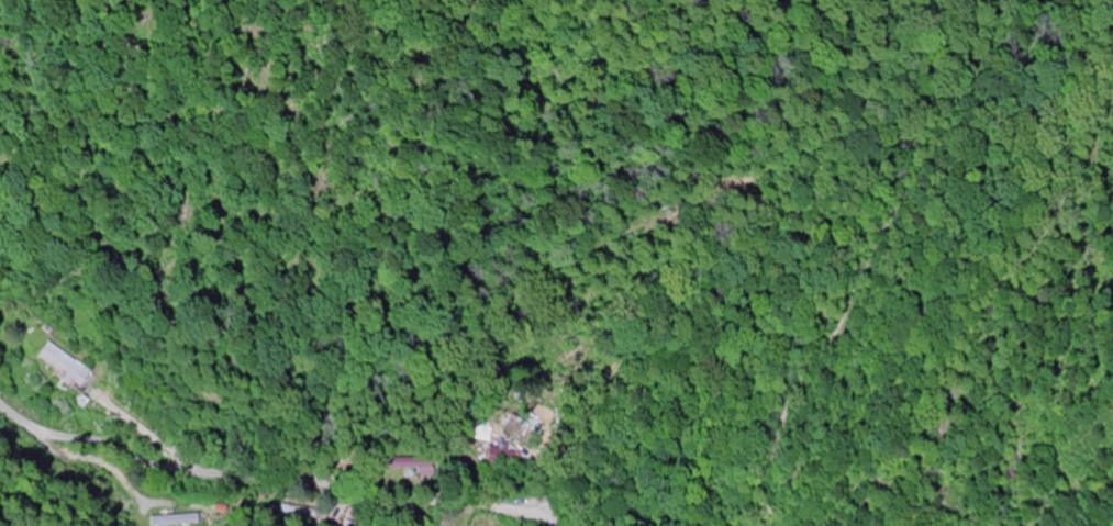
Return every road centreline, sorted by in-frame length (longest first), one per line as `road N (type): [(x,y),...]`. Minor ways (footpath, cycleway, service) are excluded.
road 1 (residential): [(226,525),(0,406)]

